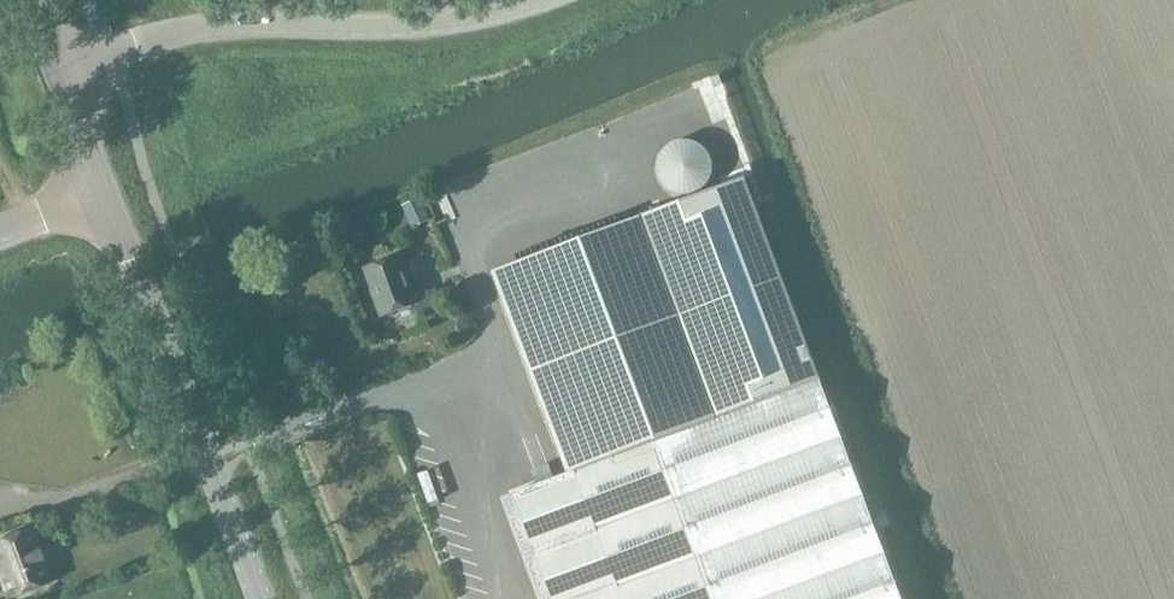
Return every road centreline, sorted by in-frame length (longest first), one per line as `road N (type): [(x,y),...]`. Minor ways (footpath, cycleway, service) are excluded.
road 1 (unclassified): [(64,79),(200,29),(397,27),(538,0)]
road 2 (tertiary): [(262,598),(113,205)]
road 3 (tertiary): [(113,205),(64,79)]
road 4 (tertiary): [(113,205),(0,248)]

